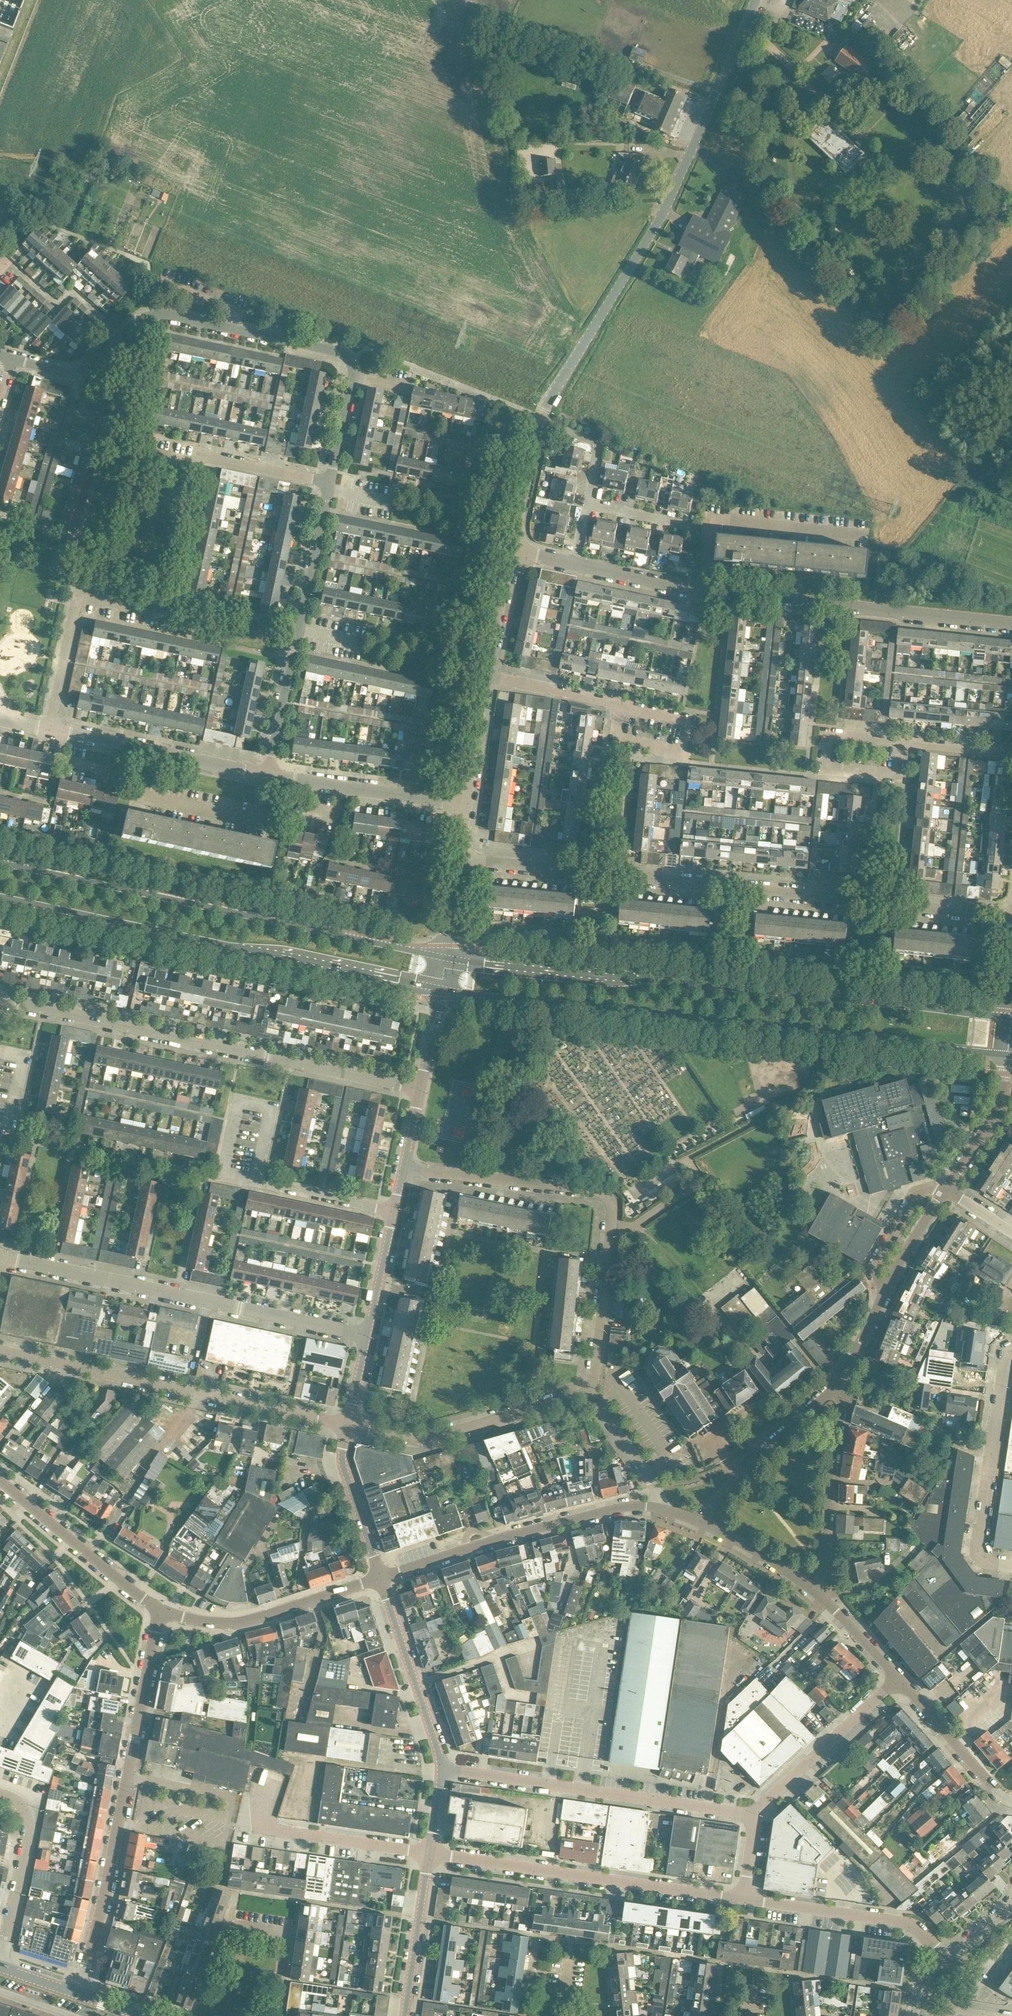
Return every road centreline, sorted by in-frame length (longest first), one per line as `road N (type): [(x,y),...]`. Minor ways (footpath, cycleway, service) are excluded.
road 1 (residential): [(348,1426),(426,1442),(584,1398),(597,1379),(611,1225),(604,1196),(403,1169)]
road 2 (tertiary): [(440,988),(1007,1055)]
road 3 (tertiary): [(1011,1017),(446,959)]
road 4 (residential): [(1011,917),(459,861)]
road 5 (residential): [(332,482),(355,378),(338,352),(164,315),(143,320),(76,374),(12,359)]
road 6 (unclassified): [(541,420),(666,208),(757,0)]
road 7 (tertiary): [(446,959),(0,864)]
road 8 (tertiary): [(0,896),(440,988)]
road 9 (residential): [(0,1000),(419,1090)]
road 10 (residential): [(76,1994),(103,1902),(158,1610)]
road 11 (residential): [(367,1336),(0,1256)]
road 12 (residential): [(348,1426),(0,1350)]
road 13 (residential): [(743,1899),(430,1853)]
road 14 (residential): [(754,1816),(442,1770)]
road 15 (residential): [(1011,624),(701,590)]
road 16 (residential): [(269,775),(332,482)]
road 17 (unclassified): [(380,1577),(606,1511),(653,1507)]
road 18 (unclassified): [(1011,1568),(990,1565),(981,1554),(1011,1351)]
road 19 (unclassified): [(158,1610),(227,1623),(380,1577)]
road 20 (residential): [(50,729),(82,596),(170,612)]
road 21 (unclassified): [(701,590),(715,521),(868,536)]
road 22 (residential): [(948,1961),(912,1928),(743,1899)]
road 23 (unclassified): [(255,1183),(270,1108),(239,1102),(223,1176),(250,1182)]
road 24 (unclassified): [(819,1595),(843,1413),(835,1387)]
road 25 (residential): [(332,482),(201,455),(198,467),(135,453)]
road 26 (unclassified): [(0,1480),(158,1610)]
road 27 (residential): [(442,1770),(380,1577)]
road 28 (unclassified): [(754,1816),(899,1681)]
road 29 (unclassified): [(902,743),(898,776),(826,769),(830,736),(886,741)]
road 30 (residential): [(430,1853),(239,1828)]
road 31 (unclassified): [(700,1521),(835,1387)]
road 32 (residential): [(278,823),(144,793),(149,748)]
road 33 (residential): [(0,1959),(29,1824),(18,1802),(0,1796)]
road 34 (residential): [(404,2015),(430,1853)]
road 35 (residential): [(1011,1800),(899,1681)]
road 36 (residential): [(380,1577),(342,1460),(348,1426)]
road 37 (unclassified): [(947,1190),(998,1110),(1007,1055)]
road 38 (residential): [(625,706),(617,740),(682,754),(689,721),(680,719)]
road 39 (unclassified): [(255,1183),(393,1213)]
road 40 (residential): [(625,706),(488,676)]
road 41 (residential): [(819,1595),(700,1521)]
road 42 (unclassified): [(884,1288),(873,1268),(912,1198),(947,1190)]
road 43 (residential): [(272,2015),(284,1935),(229,1927)]
road 44 (unclassified): [(513,553),(541,420)]
road 45 (residential): [(701,590),(573,565)]
road 46 (residential): [(468,804),(488,676)]
road 47 (residential): [(468,804),(341,787)]
road 48 (residential): [(367,1336),(393,1213)]
road 49 (residential): [(488,676),(513,553)]
road 50 (unclassified): [(653,1507),(654,1479),(599,1401)]
road 51 (residential): [(269,775),(149,748)]

